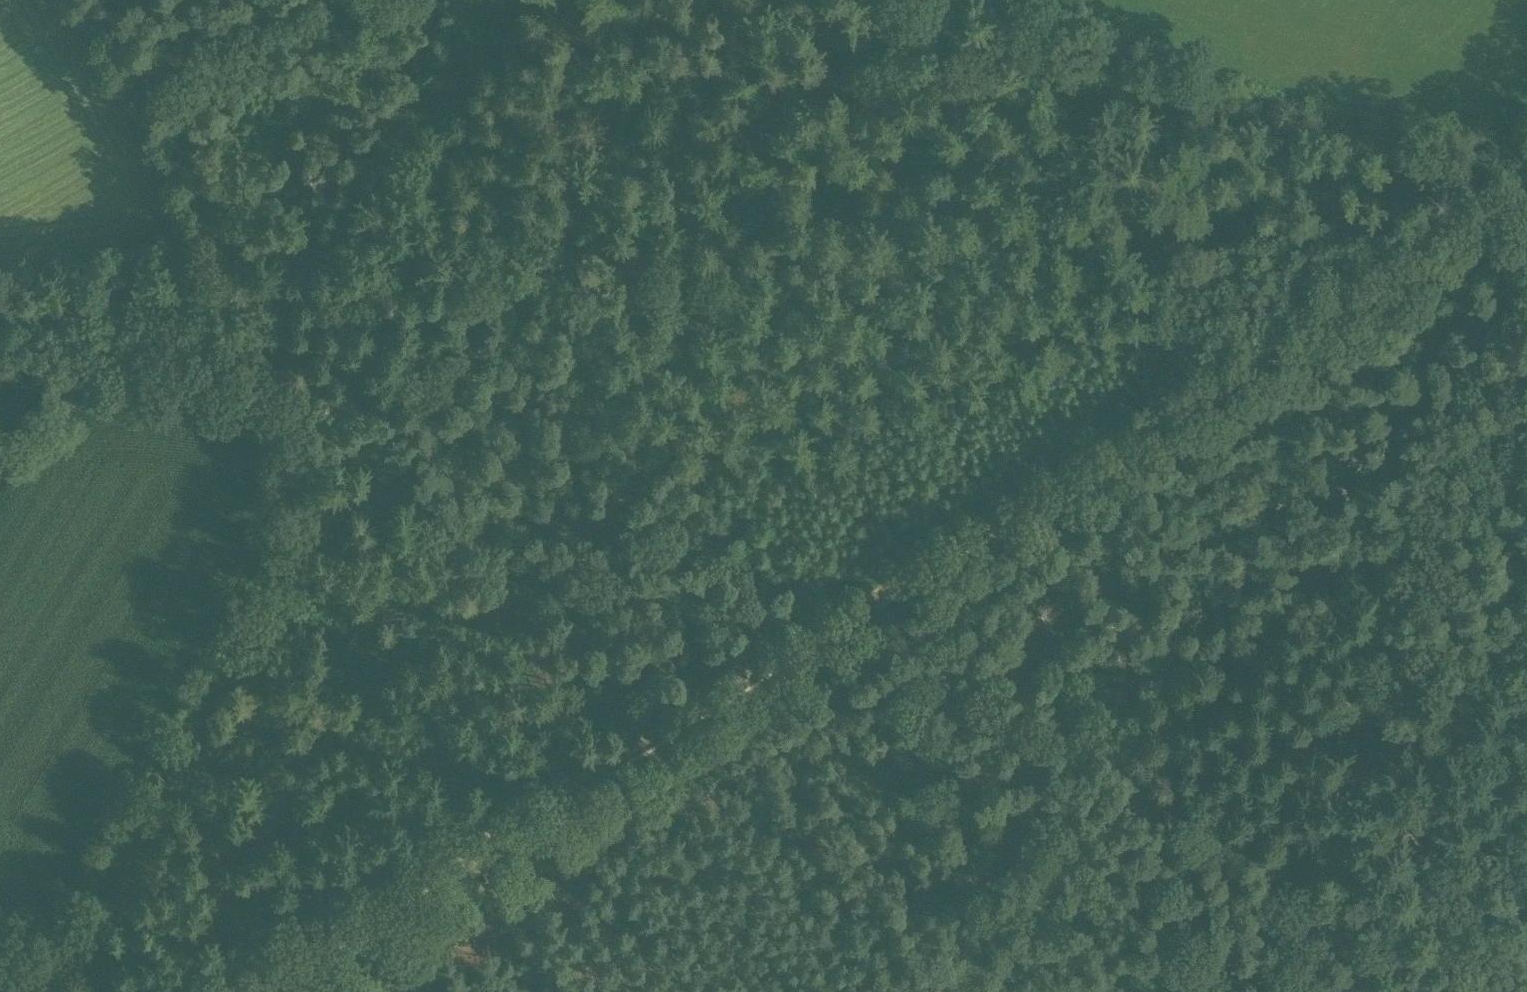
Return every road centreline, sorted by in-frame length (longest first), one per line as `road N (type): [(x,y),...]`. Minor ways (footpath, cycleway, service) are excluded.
road 1 (track): [(250,991),(1483,209),(1526,171)]
road 2 (track): [(1495,222),(1483,209),(278,271),(0,294)]

